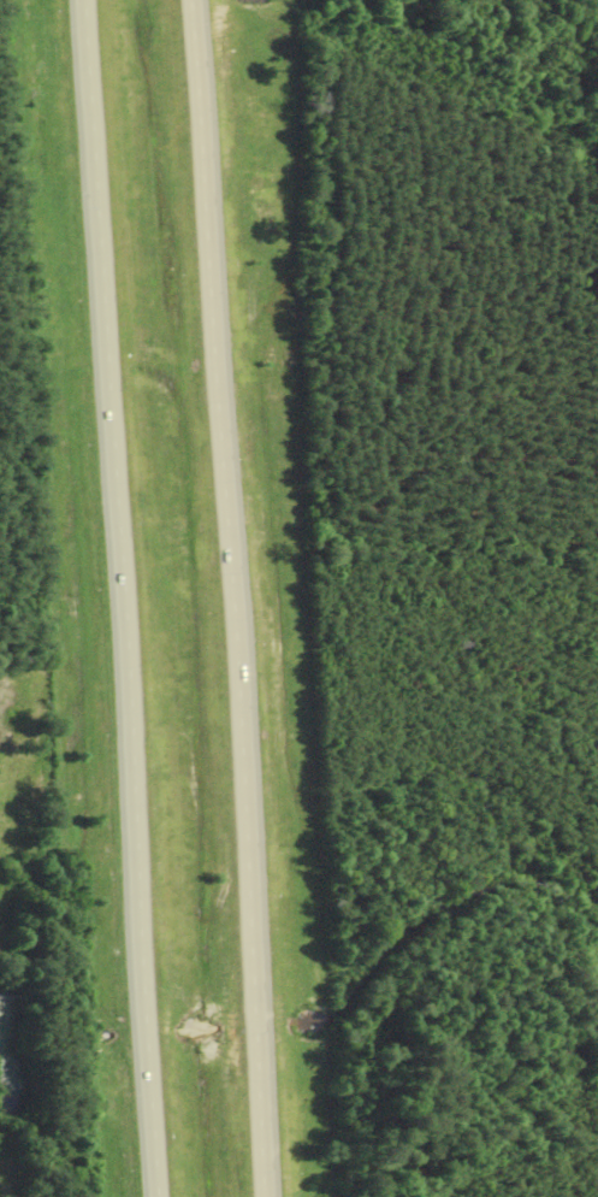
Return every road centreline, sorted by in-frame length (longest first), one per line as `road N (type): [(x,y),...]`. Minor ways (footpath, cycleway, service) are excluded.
road 1 (motorway): [(268,1196),(193,0)]
road 2 (motorway): [(86,0),(158,1177)]

